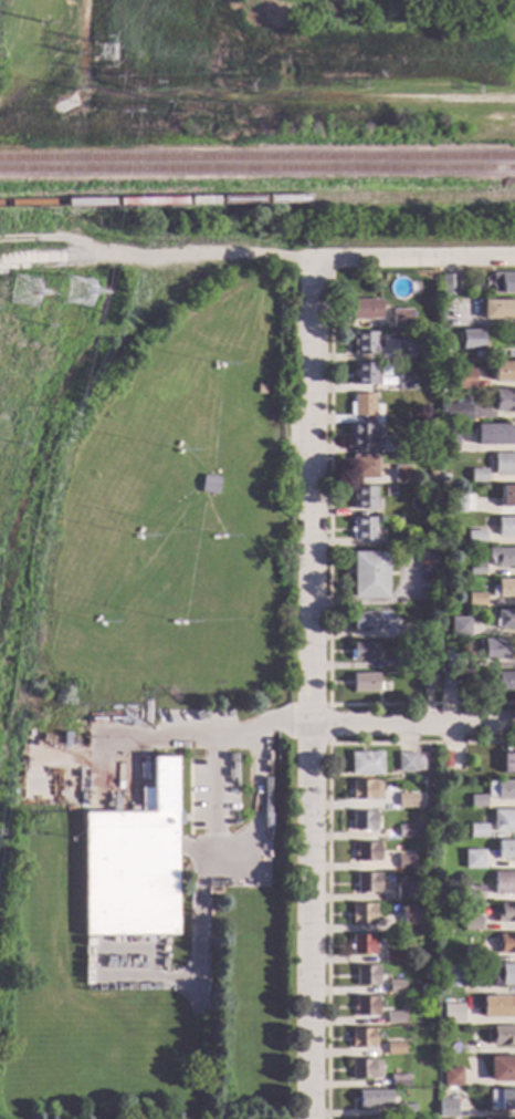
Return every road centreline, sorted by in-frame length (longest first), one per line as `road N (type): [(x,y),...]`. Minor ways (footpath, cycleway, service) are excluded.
road 1 (residential): [(312,260),(316,1118)]
road 2 (residential): [(514,257),(312,260)]
road 3 (residential): [(514,728),(318,729)]

